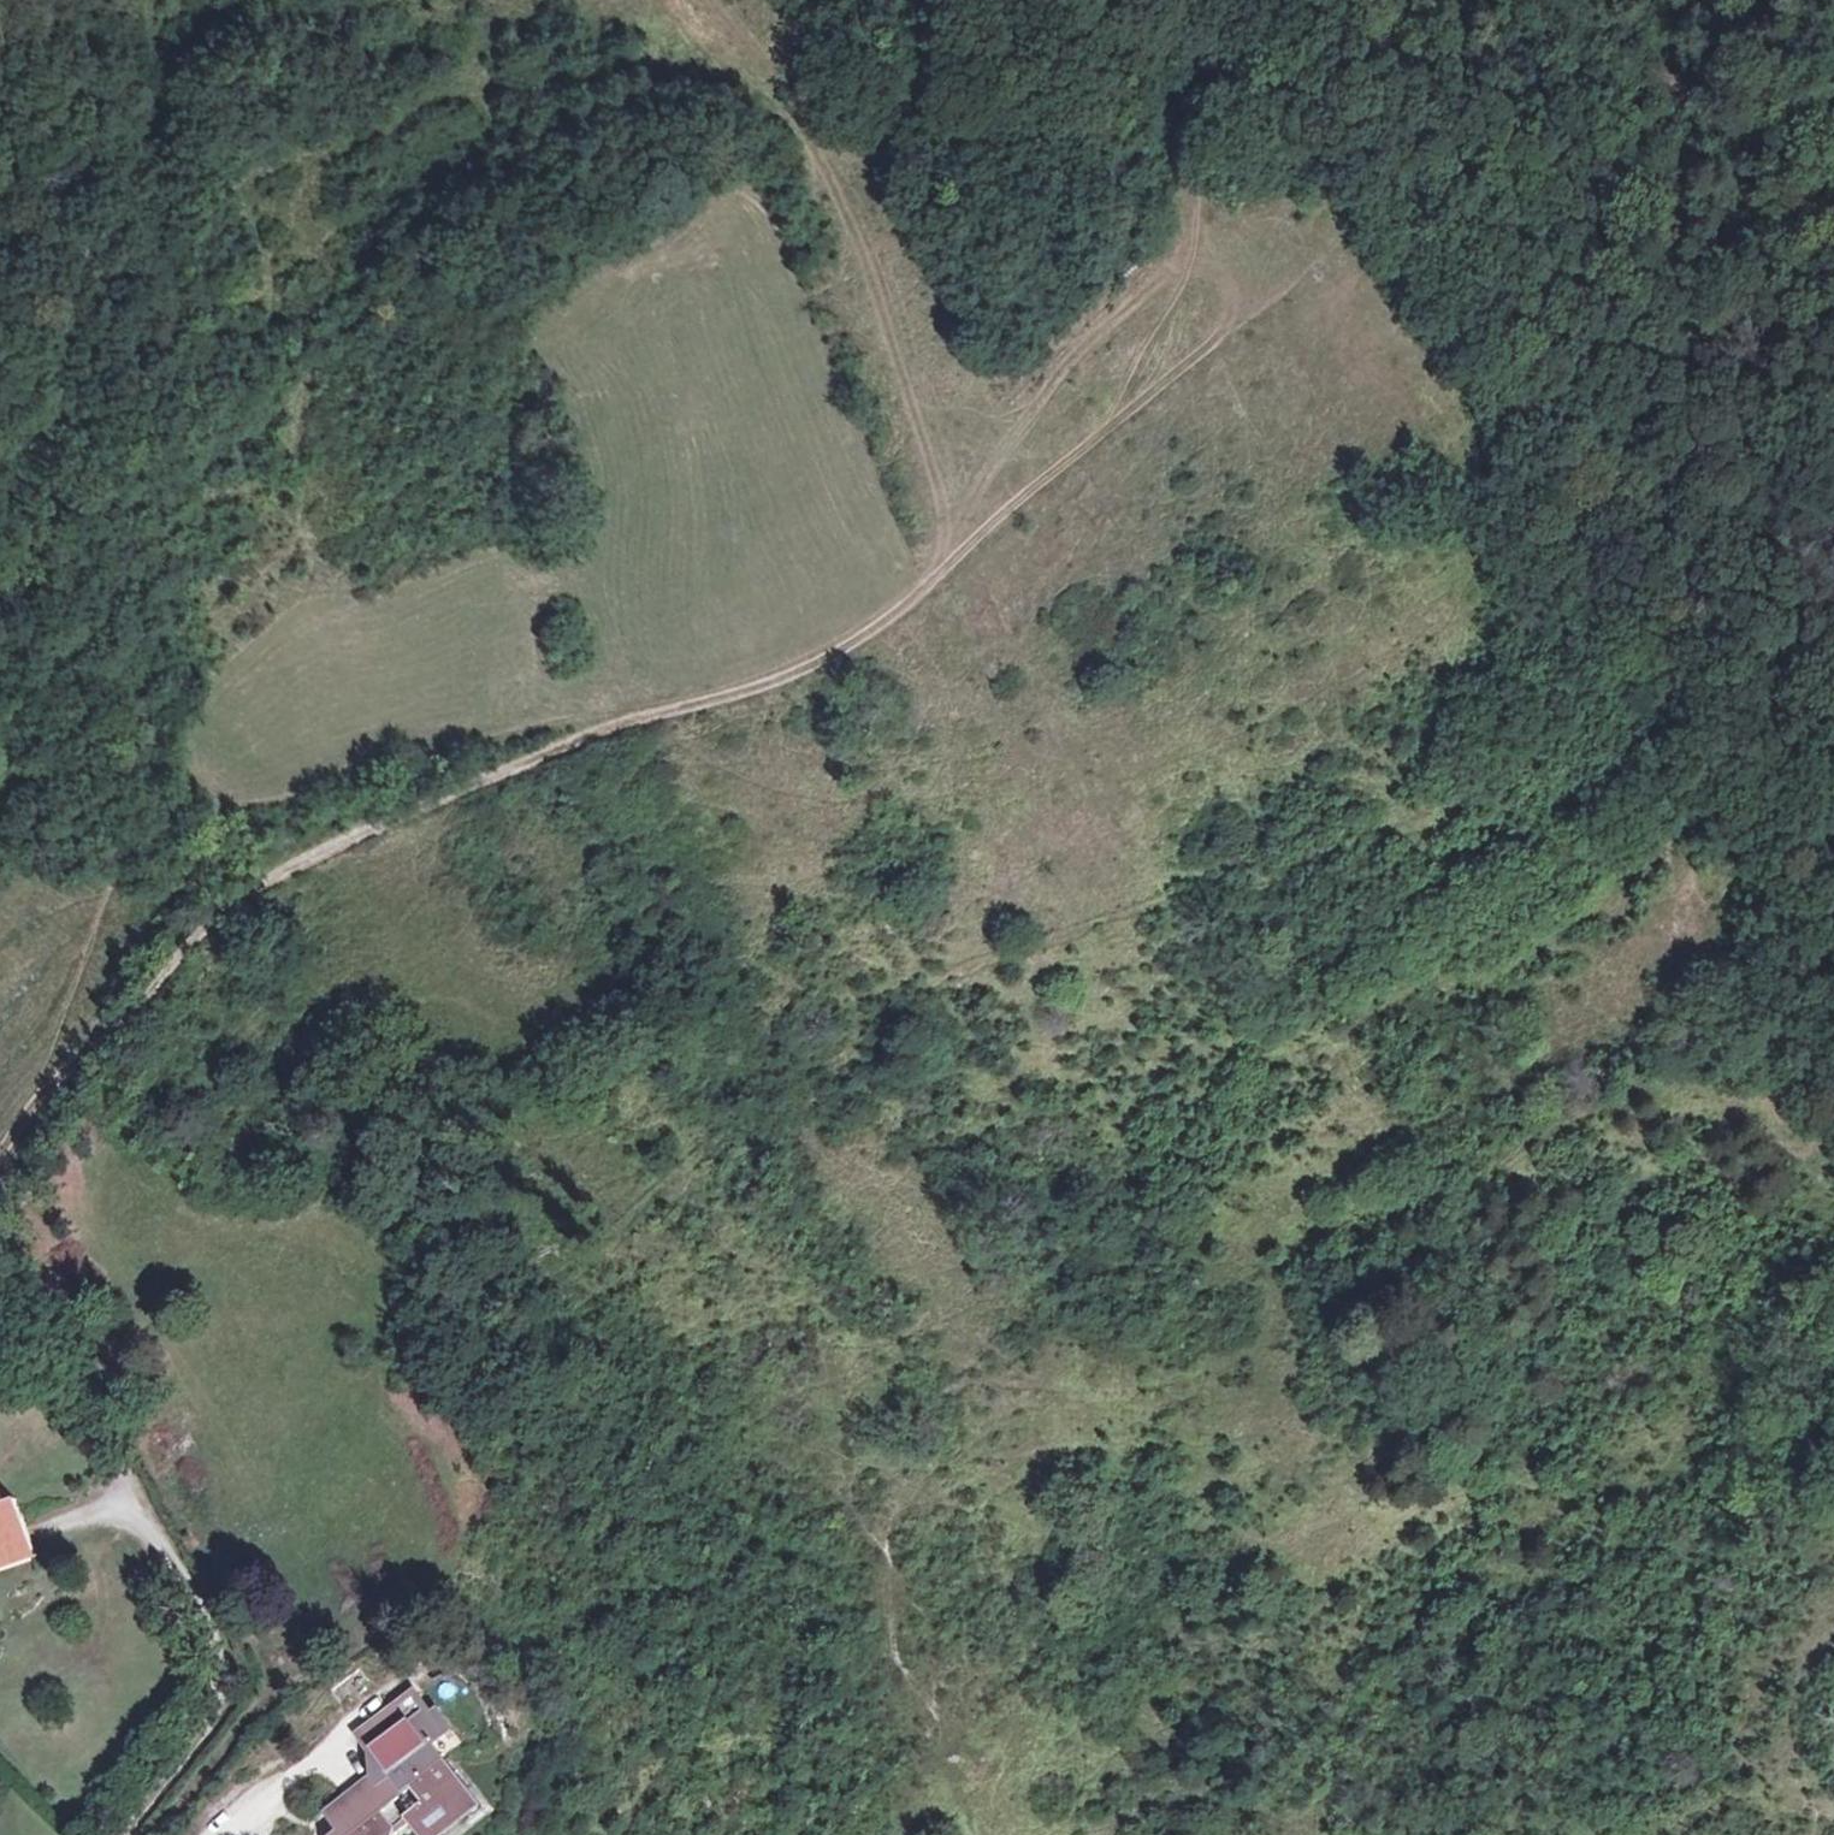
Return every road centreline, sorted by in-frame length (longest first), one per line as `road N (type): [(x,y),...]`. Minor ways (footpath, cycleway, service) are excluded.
road 1 (track): [(1087,441),(874,631),(820,662),(752,691),(556,748),(288,864),(206,923),(48,1097),(0,1166)]
road 2 (track): [(950,563),(927,443),(882,299),(831,180),(749,44)]

